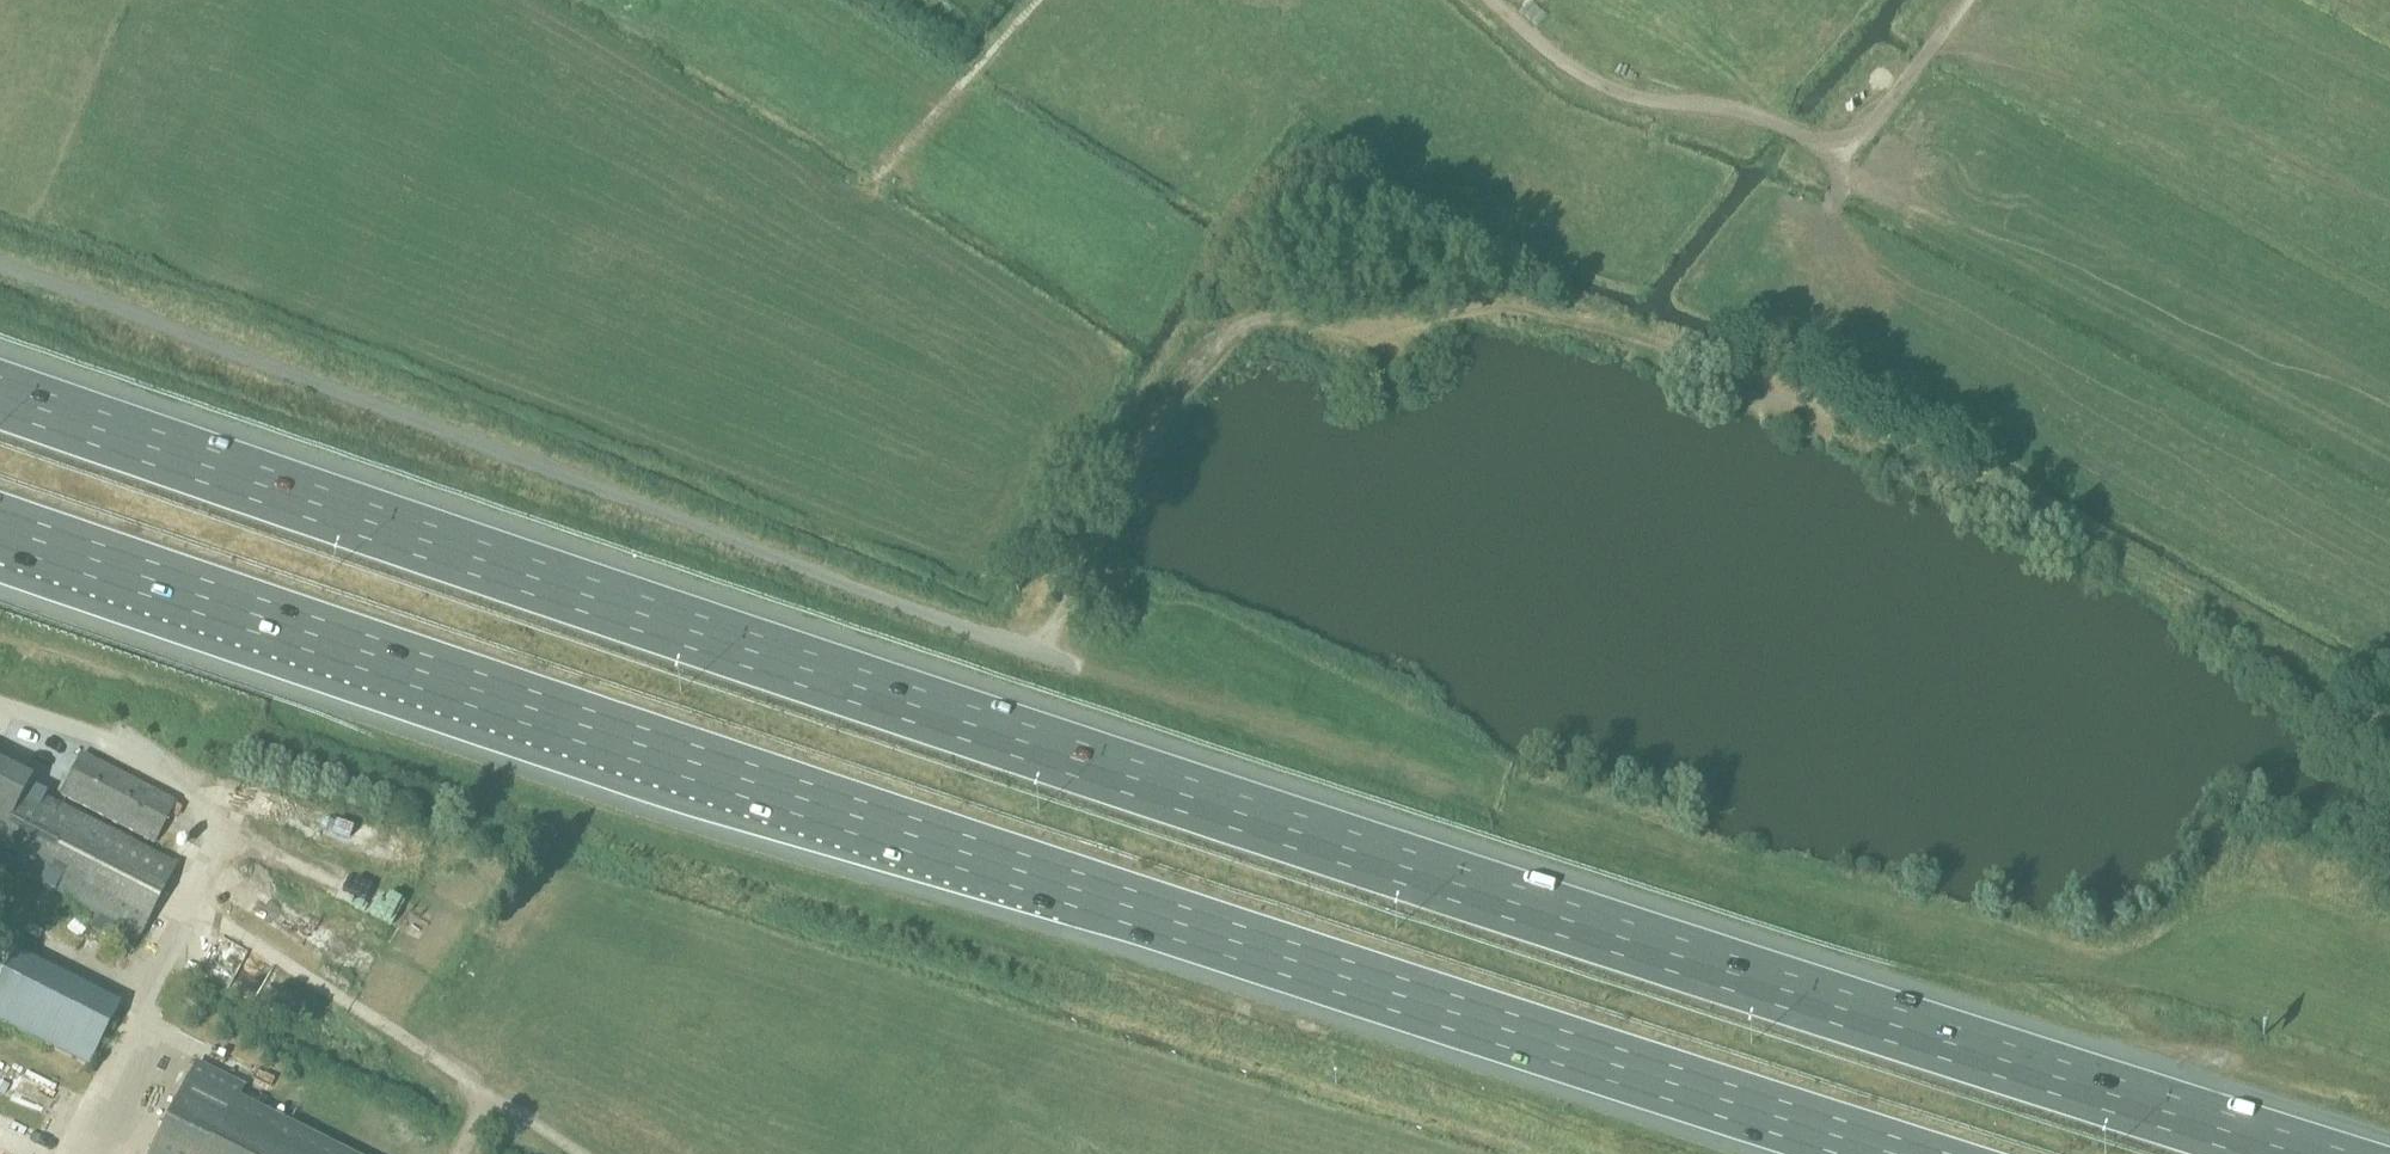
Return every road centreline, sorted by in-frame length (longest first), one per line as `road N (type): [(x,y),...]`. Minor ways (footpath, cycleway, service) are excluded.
road 1 (motorway): [(2288,1153),(1425,877),(0,400)]
road 2 (motorway): [(0,523),(1494,1026),(1902,1153)]
road 3 (track): [(2389,722),(2143,565),(1820,405),(1579,318),(1529,309),(1272,317),(1220,334),(1164,398),(1036,651)]
road 4 (unclassified): [(1081,668),(0,264)]
road 5 (track): [(1969,0),(1869,130),(1841,142),(1716,106),(1609,87),(1558,56),(1494,0)]
road 6 (track): [(1081,668),(1498,808)]

